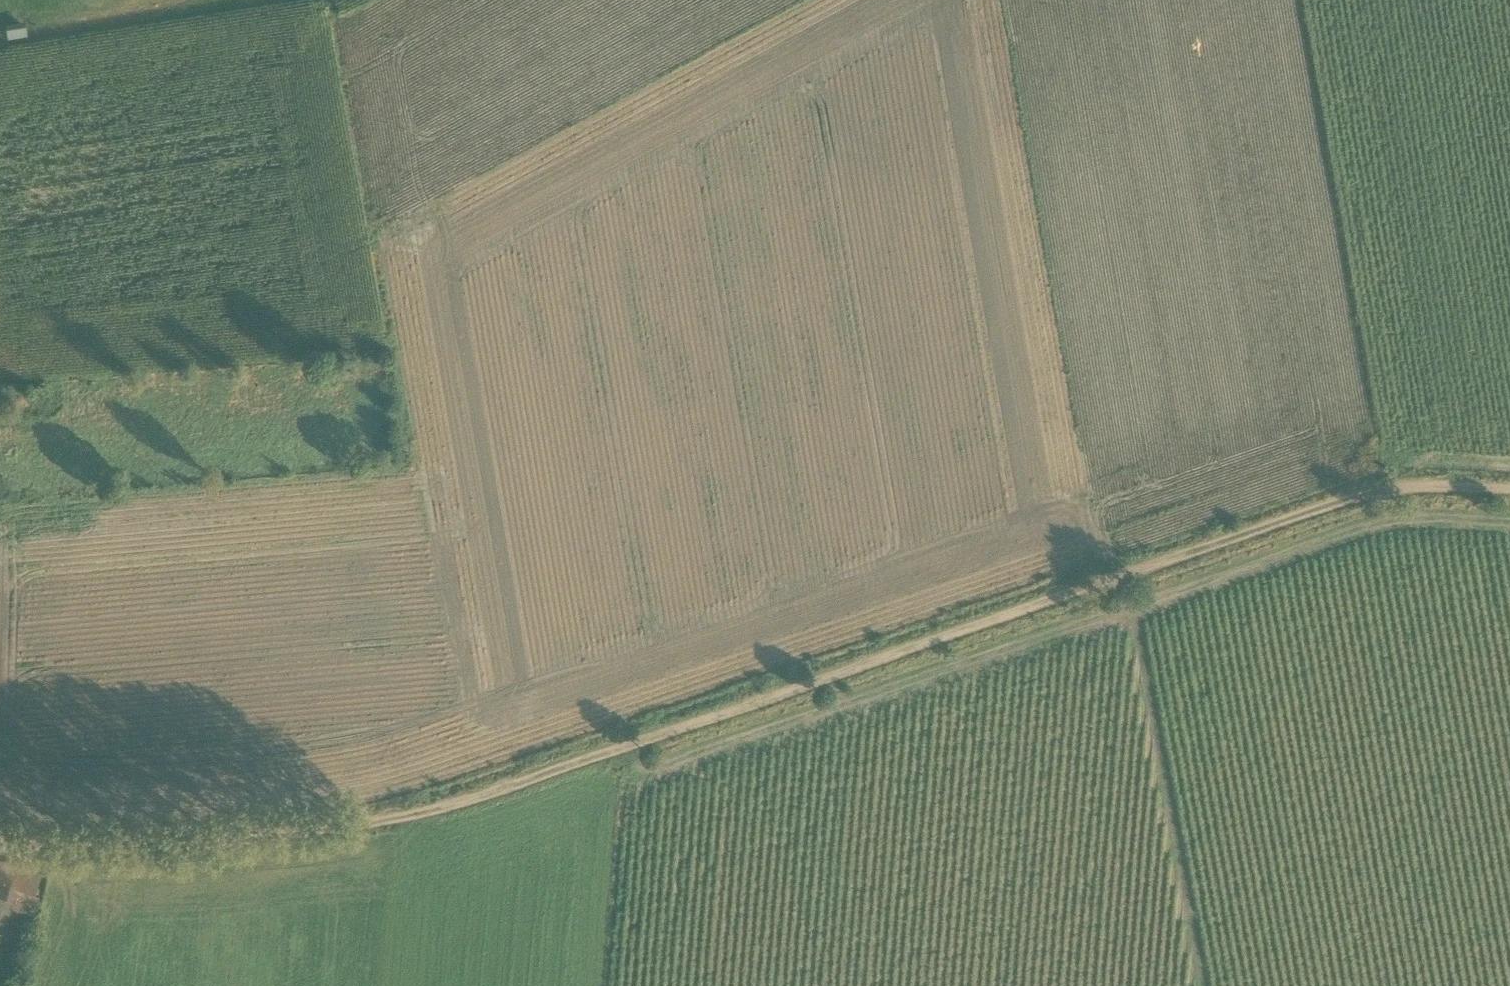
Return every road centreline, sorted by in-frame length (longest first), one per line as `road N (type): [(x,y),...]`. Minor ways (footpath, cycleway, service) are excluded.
road 1 (track): [(1509,497),(1398,493),(1359,500),(480,796),(328,835),(135,845),(0,833)]

